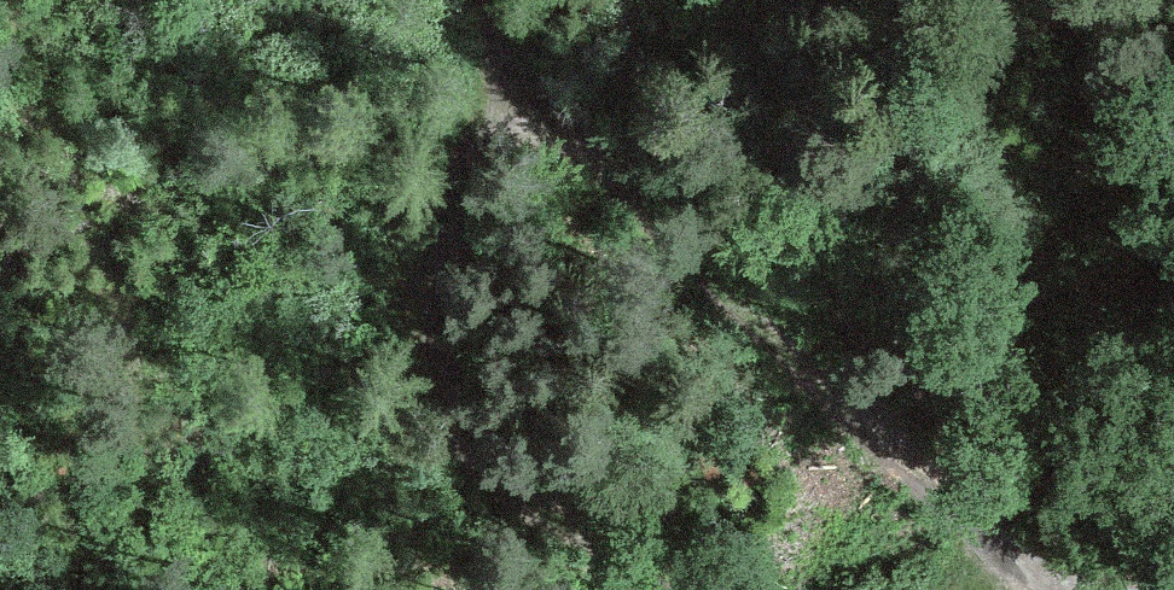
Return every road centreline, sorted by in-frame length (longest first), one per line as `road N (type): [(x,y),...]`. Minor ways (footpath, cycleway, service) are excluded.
road 1 (track): [(1052,589),(516,94),(504,0)]
road 2 (track): [(712,589),(603,533),(506,467),(464,403),(455,308),(461,218),(516,94)]

